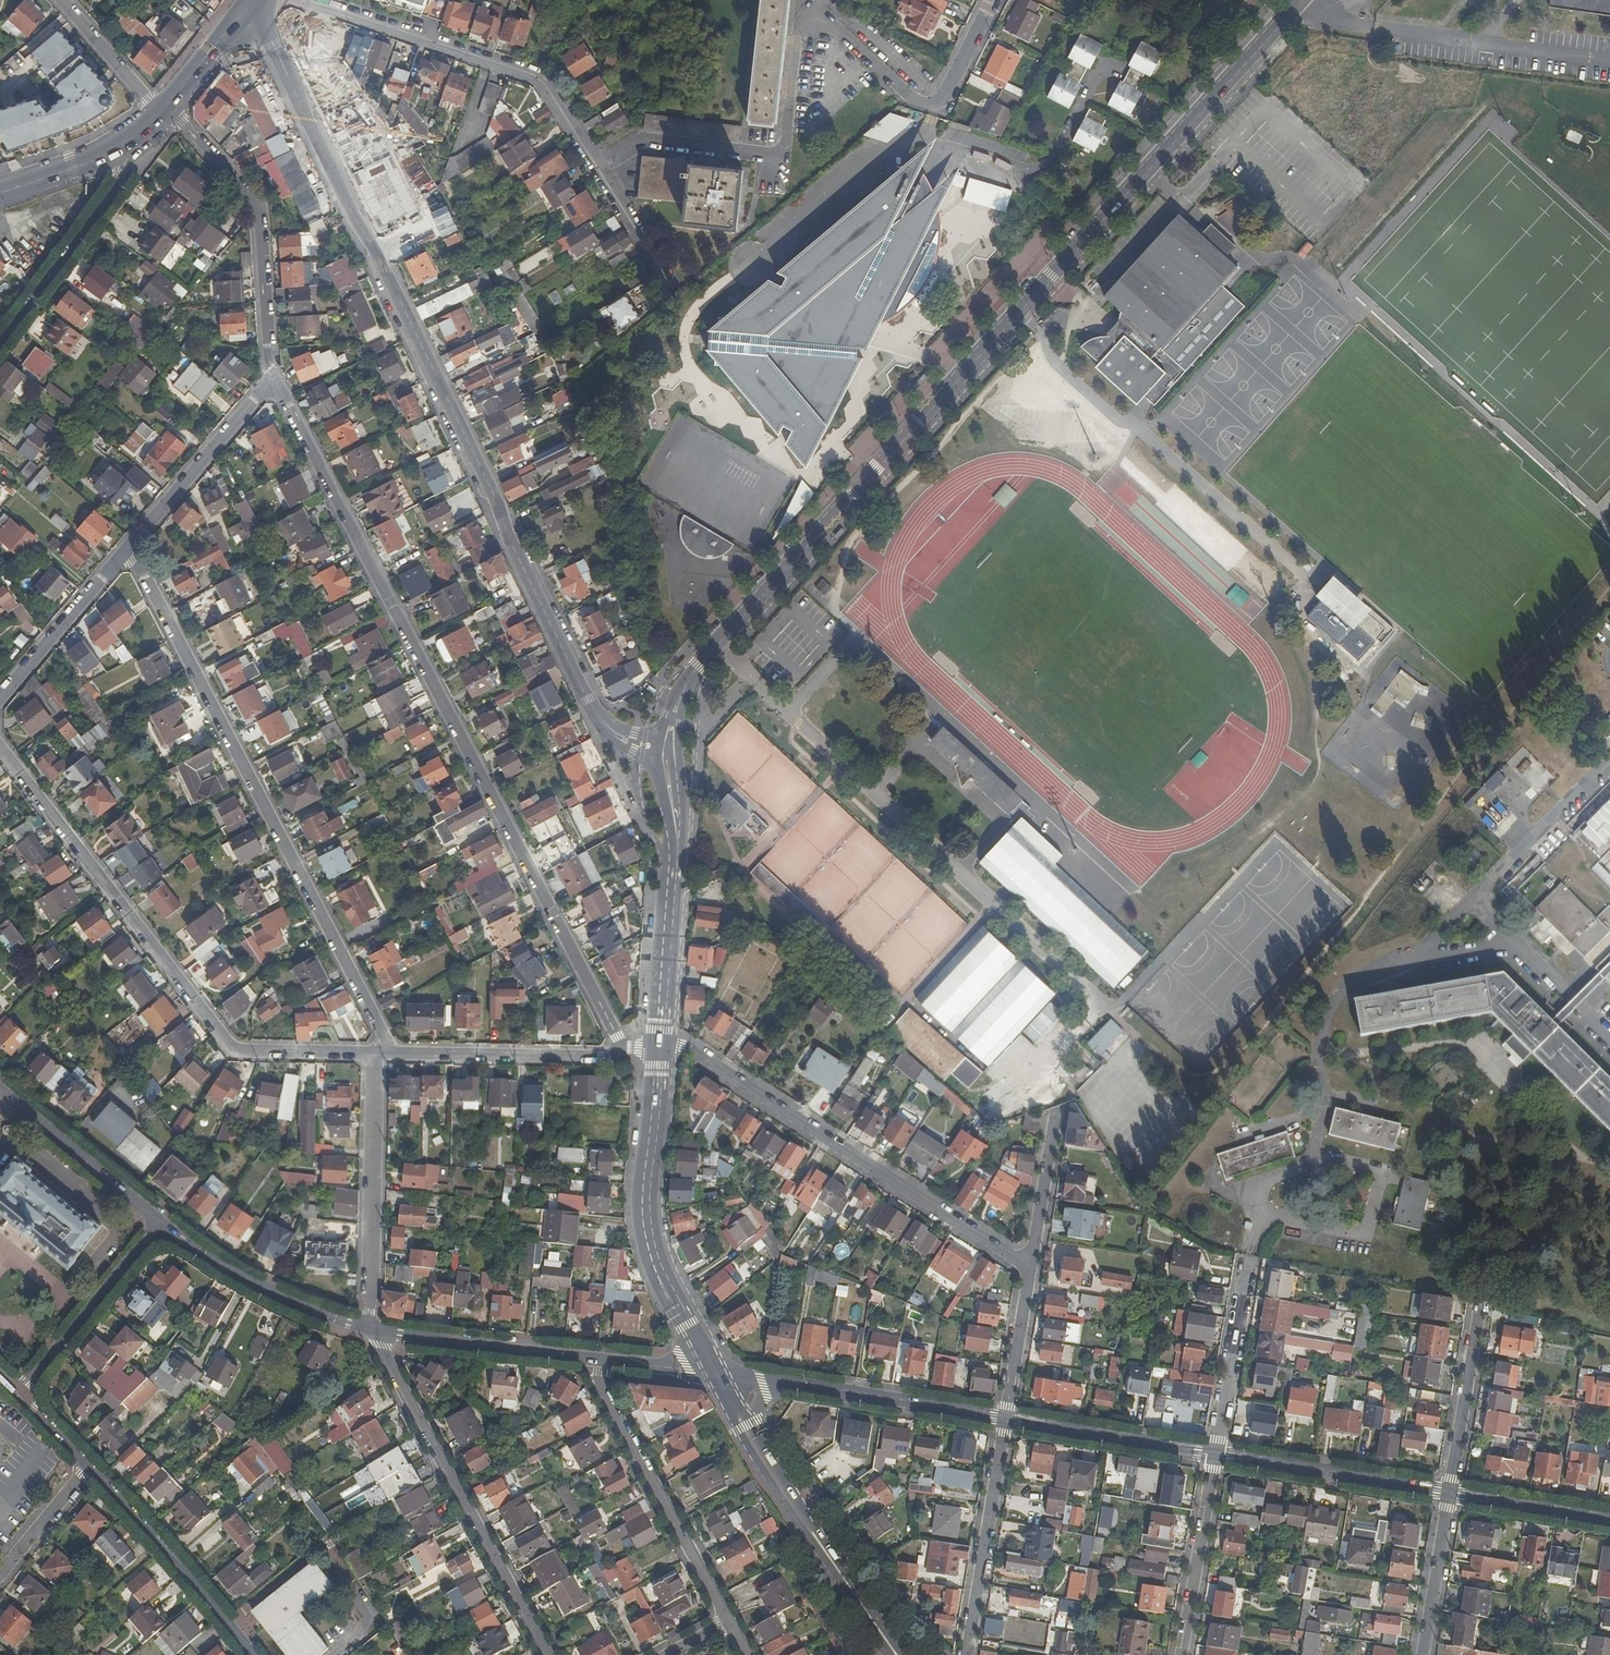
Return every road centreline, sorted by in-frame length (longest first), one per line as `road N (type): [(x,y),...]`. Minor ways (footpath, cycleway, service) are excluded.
road 1 (tertiary): [(694,671),(1302,0)]
road 2 (tertiary): [(655,748),(626,740),(576,688),(250,5)]
road 3 (residential): [(623,1051),(271,379)]
road 4 (residential): [(377,1055),(381,1036),(127,549)]
road 5 (residential): [(0,746),(240,1053),(377,1055)]
road 6 (residential): [(1031,1269),(696,1055),(659,1042)]
road 7 (residential): [(545,1654),(374,1332)]
road 8 (residential): [(299,0),(544,80),(600,170)]
road 9 (tertiary): [(659,1052),(648,1235),(712,1373)]
road 10 (residential): [(164,111),(254,206),(271,379)]
road 11 (residential): [(726,1620),(601,1386),(603,1360)]
road 12 (residential): [(377,1055),(374,1332)]
road 13 (residential): [(808,12),(910,99),(931,104),(991,0)]
road 14 (tertiary): [(904,1654),(746,1437)]
road 15 (tertiary): [(746,1437),(889,1654)]
road 16 (residential): [(91,1467),(253,1654)]
road 17 (residential): [(0,345),(123,181),(126,140)]
road 18 (residential): [(377,1055),(623,1051)]
road 19 (residential): [(1001,1418),(962,1654)]
road 20 (tertiary): [(1215,1455),(1450,1495)]
road 21 (residential): [(163,1224),(270,1290),(374,1332)]
road 22 (residential): [(374,1332),(603,1360)]
road 23 (residential): [(127,549),(271,379)]
road 24 (residential): [(19,1393),(163,1224)]
road 25 (tertiary): [(782,1385),(1001,1418)]
road 26 (tertiary): [(1001,1418),(1215,1455)]
road 27 (residential): [(1215,1455),(1177,1654)]
road 28 (residential): [(1248,1256),(1215,1455)]
road 29 (tertiary): [(677,844),(659,1042)]
road 30 (residential): [(163,1224),(9,1099)]
road 31 (residential): [(0,695),(127,549)]
road 32 (residential): [(1483,1317),(1450,1495)]
road 33 (residential): [(766,154),(645,142),(600,170)]
road 34 (residential): [(1450,1495),(1423,1654)]
road 35 (tertiary): [(1450,1495),(1609,1519)]
road 36 (residential): [(1056,1112),(1031,1269)]
road 37 (residential): [(808,12),(794,36),(778,151),(766,154)]
road 38 (residential): [(1031,1269),(1001,1418)]
road 39 (residential): [(164,111),(63,0)]
road 40 (primary): [(0,194),(126,140)]
road 41 (primary): [(164,111),(250,5)]
road 42 (residential): [(600,170),(669,282)]

